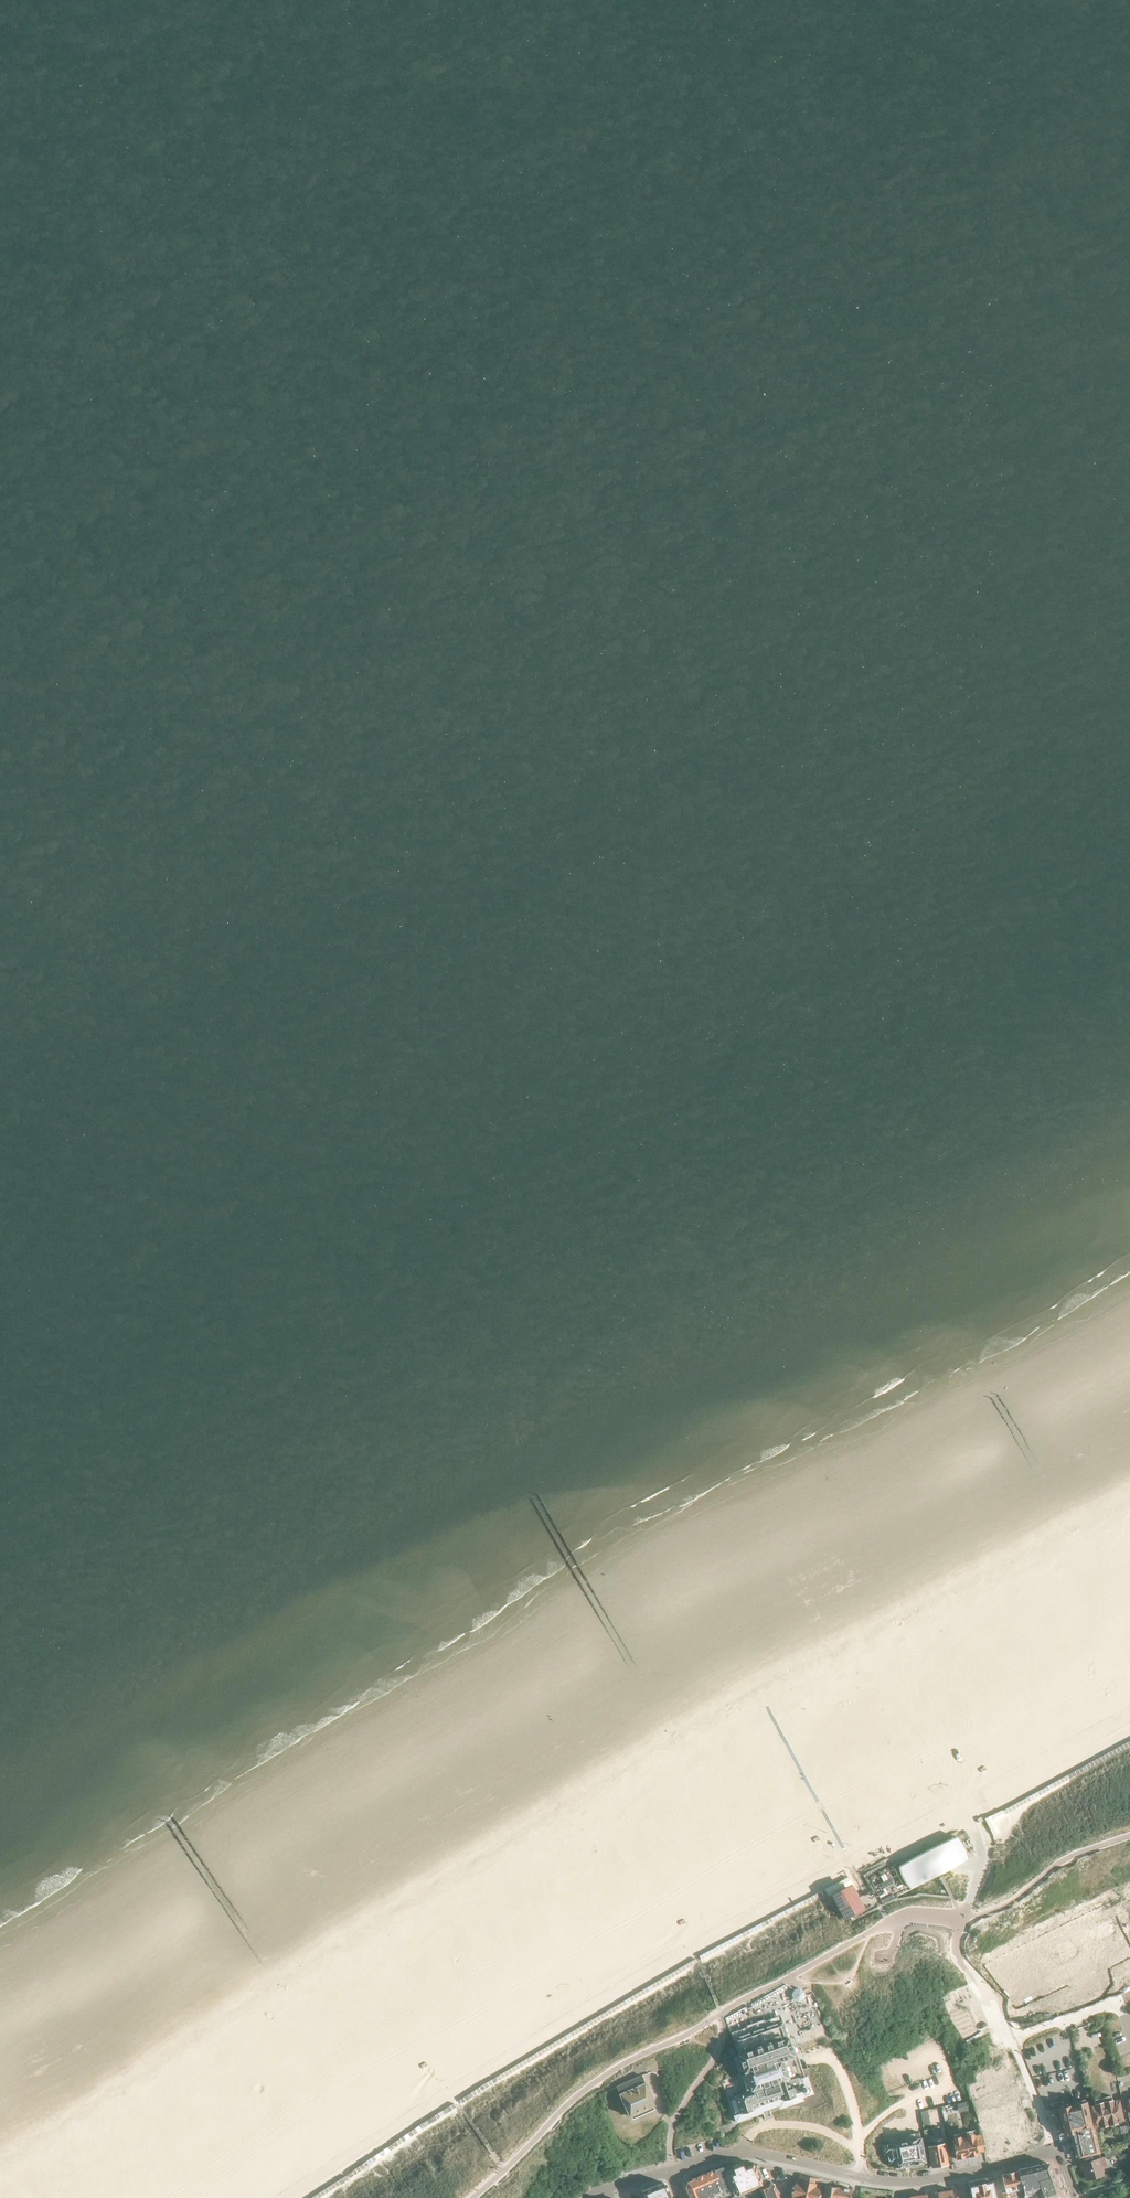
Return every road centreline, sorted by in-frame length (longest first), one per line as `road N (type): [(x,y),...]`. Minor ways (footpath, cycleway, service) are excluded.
road 1 (residential): [(1054,2147),(921,2180),(857,2176),(739,2150),(673,2170)]
road 2 (residential): [(1011,2037),(1116,2005),(1129,2035)]

